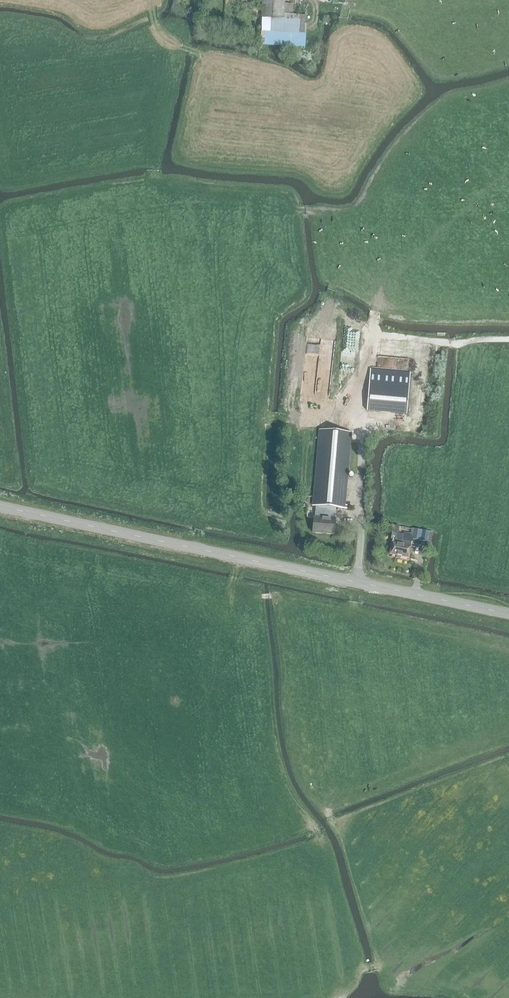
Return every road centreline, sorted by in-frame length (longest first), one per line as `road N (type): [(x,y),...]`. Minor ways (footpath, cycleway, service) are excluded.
road 1 (tertiary): [(508,617),(0,511)]

